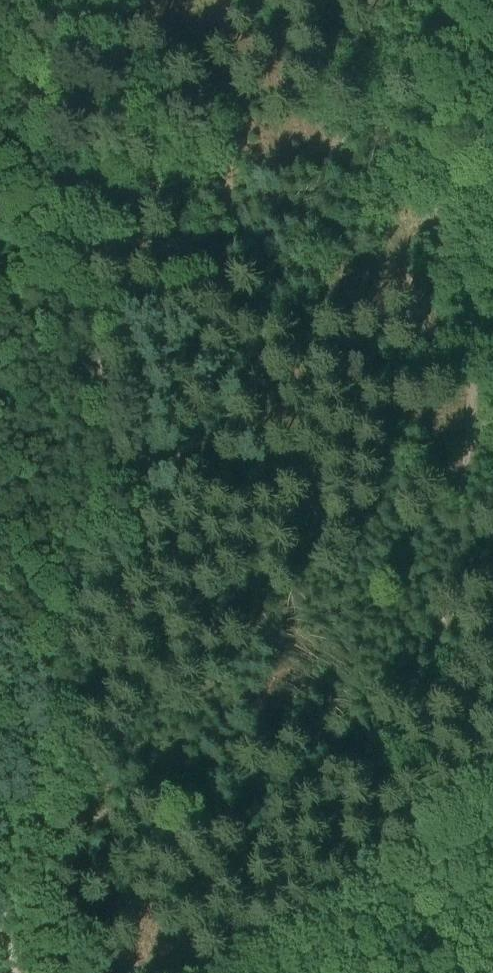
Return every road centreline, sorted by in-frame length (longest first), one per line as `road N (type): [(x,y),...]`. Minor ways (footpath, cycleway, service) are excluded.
road 1 (track): [(8,925),(34,771),(111,495),(110,406),(87,298)]
road 2 (track): [(470,372),(471,433),(437,672),(424,972)]
road 3 (track): [(87,298),(135,292),(212,298),(370,365),(470,372)]
road 4 (track): [(405,0),(470,372)]
road 5 (track): [(87,298),(40,101),(2,0)]

